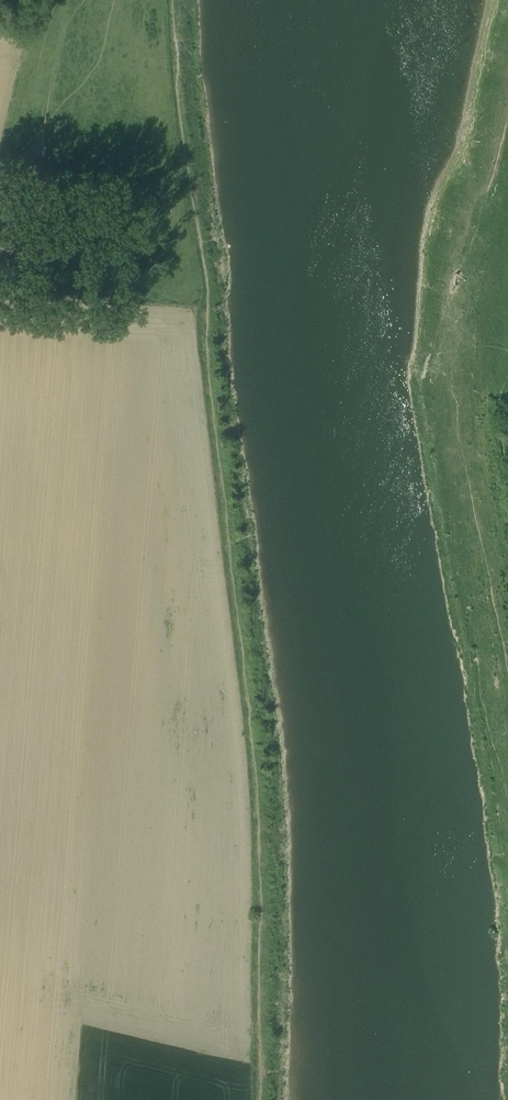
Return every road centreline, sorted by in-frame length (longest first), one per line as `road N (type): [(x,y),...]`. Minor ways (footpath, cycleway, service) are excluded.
road 1 (track): [(257,1099),(261,897),(250,717),(206,359),(210,310),(173,69),(172,0)]

